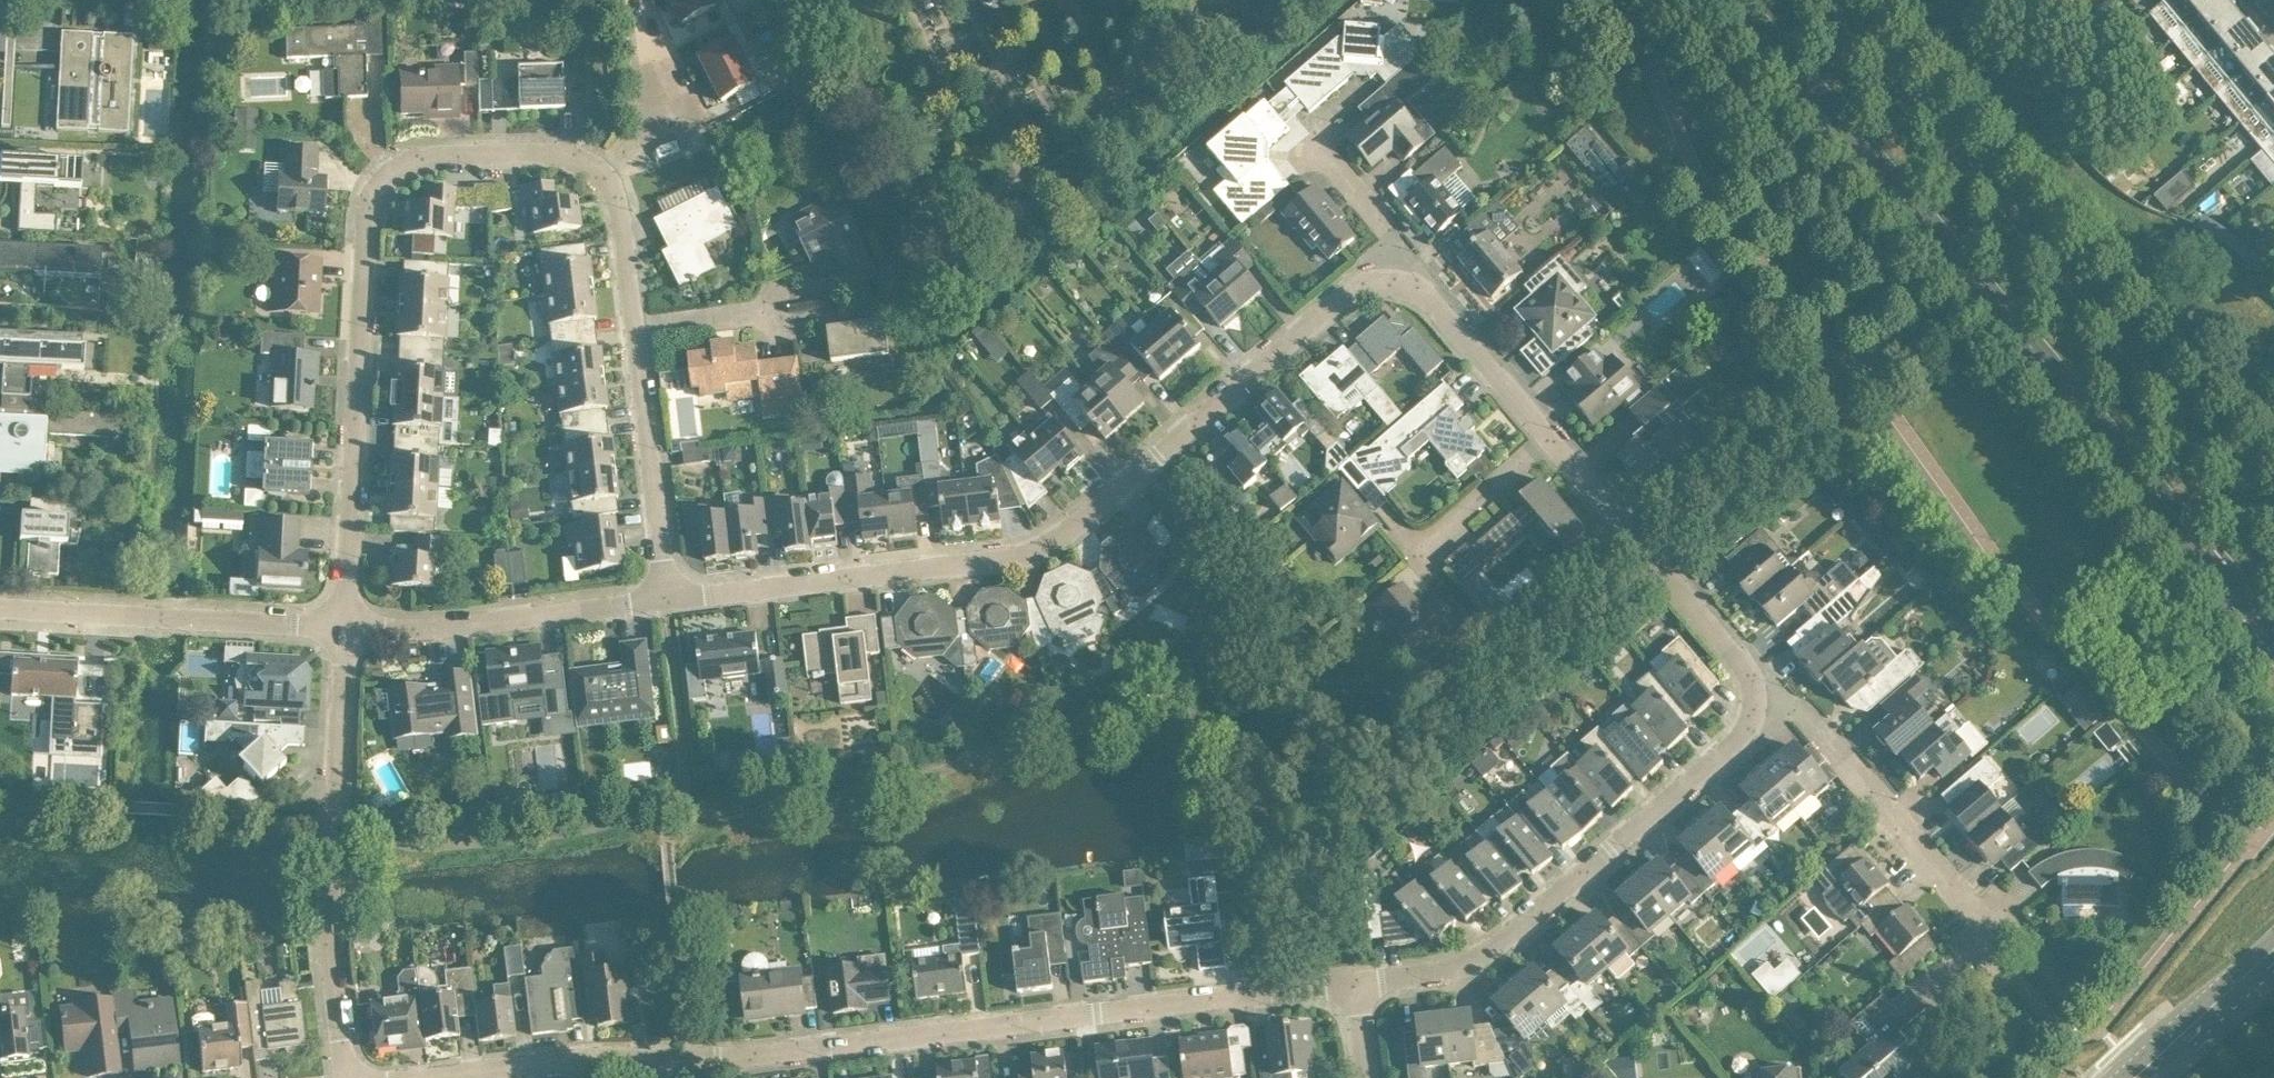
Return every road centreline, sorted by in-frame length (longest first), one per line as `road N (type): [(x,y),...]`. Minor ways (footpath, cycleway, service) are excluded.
road 1 (residential): [(440,1077),(1355,984)]
road 2 (secondary): [(1736,0),(2273,632)]
road 3 (residential): [(1393,283),(1349,292),(1058,541),(1015,560),(668,598)]
road 4 (secondary): [(2273,530),(1832,0)]
road 5 (residential): [(344,629),(365,221),(374,194),(397,169),(432,155),(568,151),(605,176)]
road 6 (residential): [(1355,984),(1449,971),(1474,959),(1751,726),(1755,703)]
road 7 (residential): [(346,1077),(327,926),(344,629)]
road 8 (residential): [(1999,936),(1800,709),(1755,703)]
road 9 (residential): [(344,629),(0,608)]
road 10 (residential): [(1755,703),(1740,664),(1548,439)]
road 11 (residential): [(668,598),(427,629),(344,629)]
road 12 (residential): [(635,329),(668,598)]
road 13 (residential): [(1548,439),(1433,306),(1393,283)]
road 14 (unclassified): [(2140,1077),(2273,960)]
road 15 (residential): [(1393,283),(1389,232),(1318,145)]
road 16 (residential): [(1429,545),(1548,439)]
road 17 (residential): [(605,176),(635,329)]
road 18 (residential): [(635,329),(783,320)]

